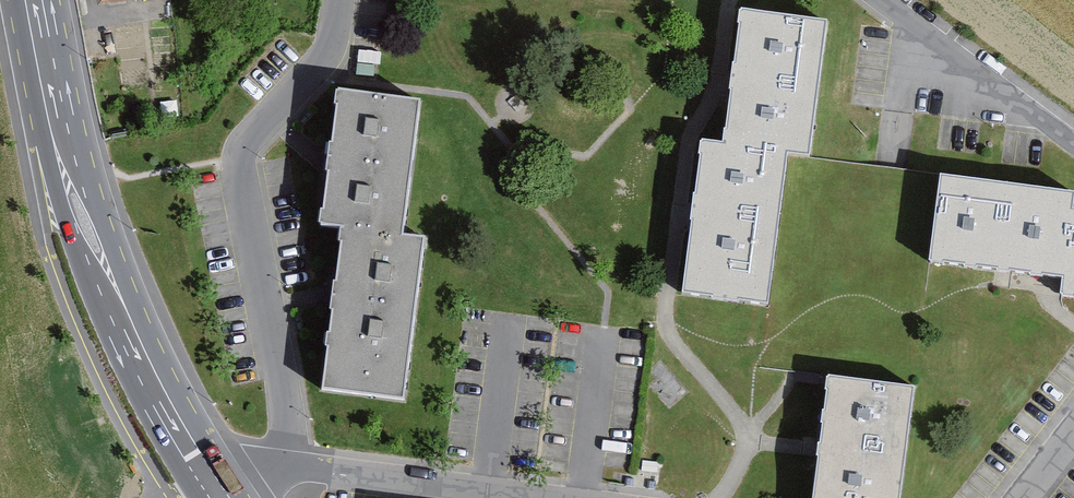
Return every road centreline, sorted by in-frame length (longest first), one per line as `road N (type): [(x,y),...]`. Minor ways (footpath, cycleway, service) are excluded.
road 1 (residential): [(340,0),(325,60),(239,157),(279,370),(288,469)]
road 2 (primary): [(42,91),(56,187),(79,260),(153,371)]
road 3 (primary): [(153,371),(117,256),(42,91)]
road 4 (residential): [(1073,143),(882,0)]
road 5 (residential): [(288,469),(512,497)]
road 6 (primary): [(153,371),(217,478)]

